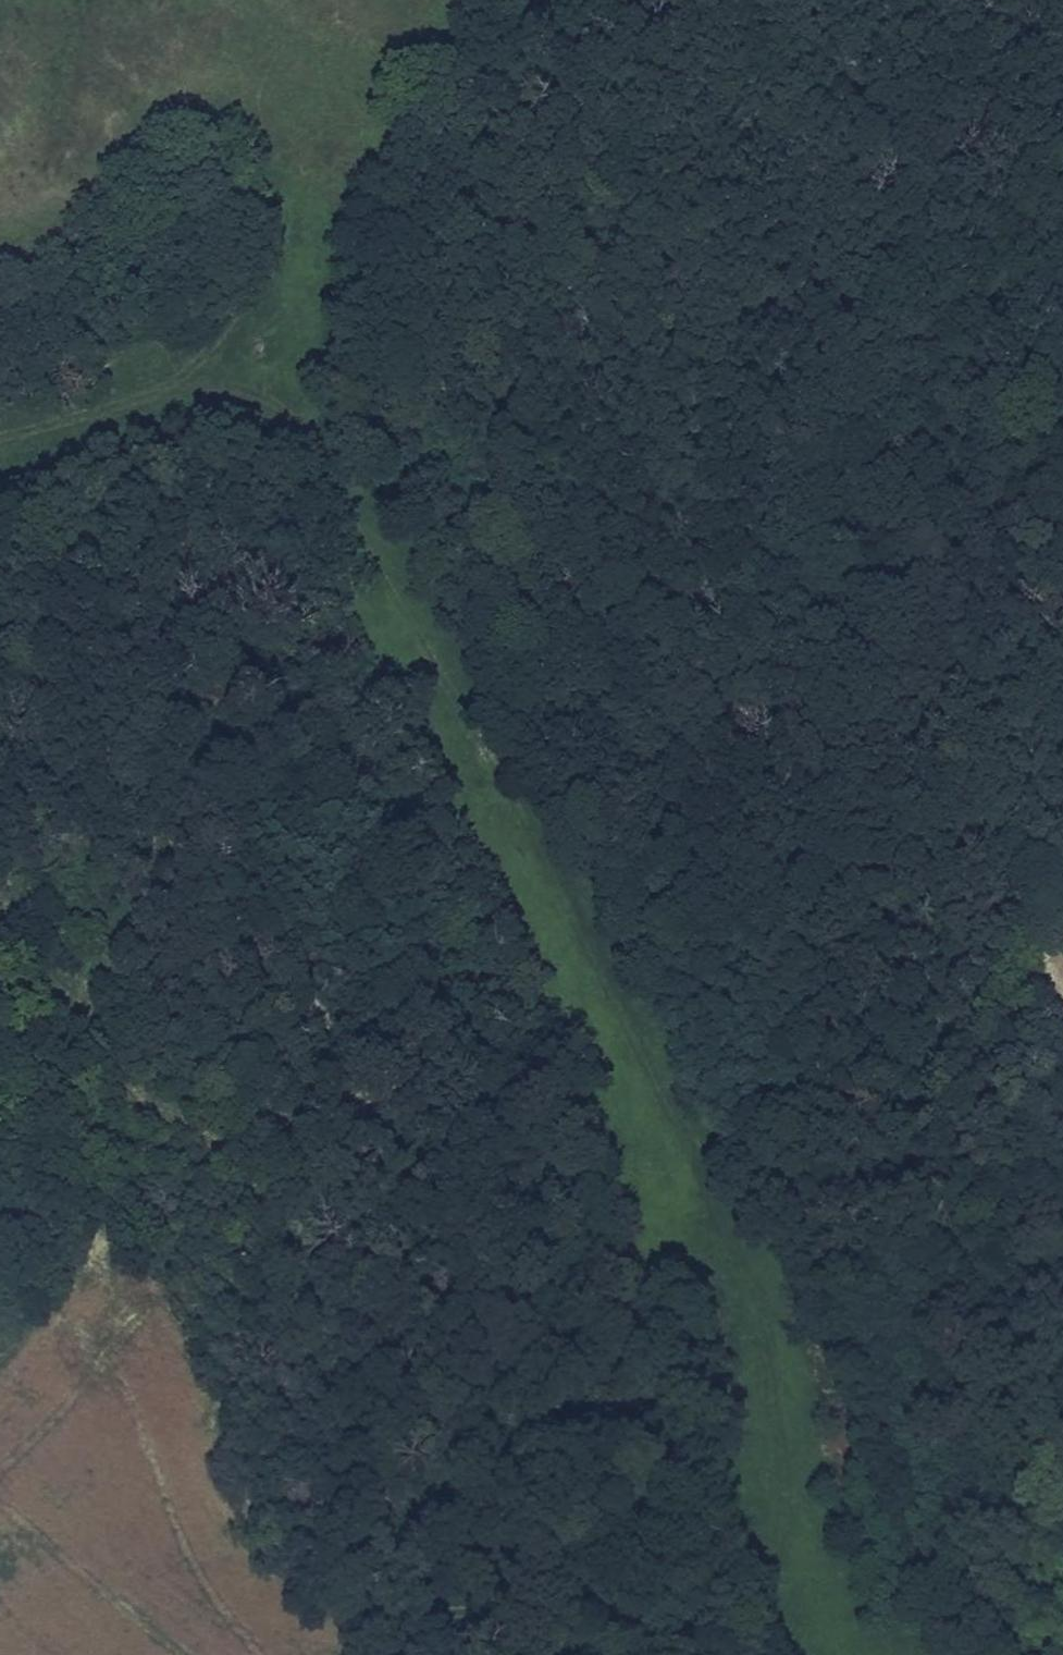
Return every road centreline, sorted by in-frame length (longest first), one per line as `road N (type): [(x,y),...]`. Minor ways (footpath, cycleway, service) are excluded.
road 1 (track): [(0,439),(44,433),(132,397),(210,387),(278,405),(371,478),(397,573),(572,913),(766,1346),(773,1503),(794,1635),(806,1654)]
road 2 (track): [(715,1227),(781,1176),(856,1223),(909,1236),(953,1228),(989,1185),(1008,1133),(983,1063),(955,1019),(841,897),(845,871),(868,850),(975,817),(1034,765),(1056,691),(1049,622),(1000,550),(967,519),(934,510),(843,543),(829,510)]
road 3 (track): [(761,1593),(624,1624),(431,1604),(387,1562),(389,1345),(357,1246),(300,1117),(181,920),(148,880),(221,744)]
road 4 (track): [(425,630),(476,610),(564,643),(686,614),(843,543)]
road 5 (track): [(669,613),(629,575),(618,535),(623,496),(648,447),(691,405),(829,510)]
road 6 (track): [(371,478),(438,251),(517,86)]
road 7 (track): [(91,966),(148,1099),(357,1246)]
road 8 (track): [(686,614),(703,633),(747,736),(788,858),(818,892),(841,897)]
road 9 (track): [(148,880),(91,966),(0,912)]
road 10 (track): [(691,405),(709,270)]
road 11 (track): [(148,880),(115,854),(83,766)]

